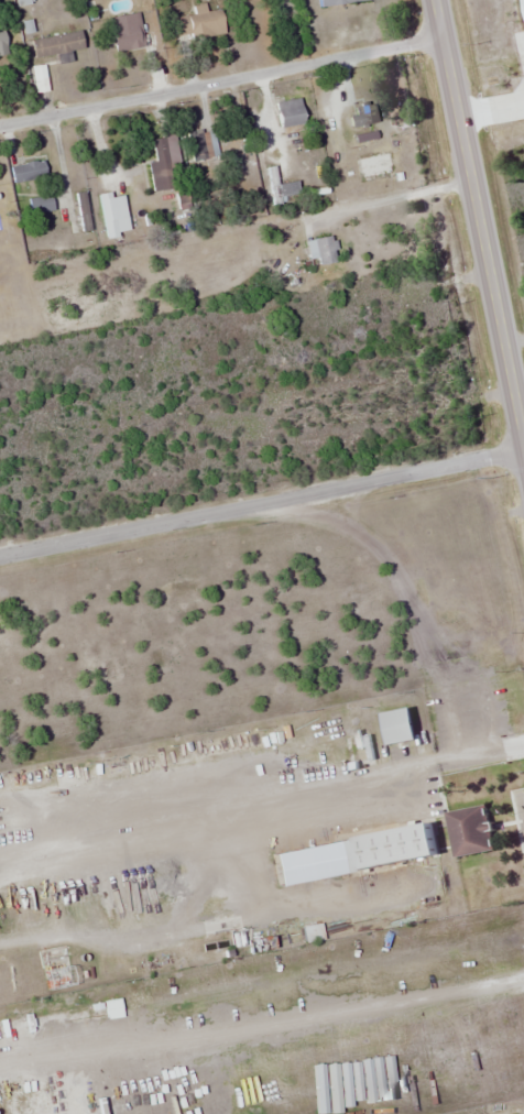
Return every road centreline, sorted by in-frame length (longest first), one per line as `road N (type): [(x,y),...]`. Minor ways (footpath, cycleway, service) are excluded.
road 1 (residential): [(0,556),(523,452)]
road 2 (secondary): [(435,0),(523,446)]
road 3 (residential): [(0,126),(443,37)]

